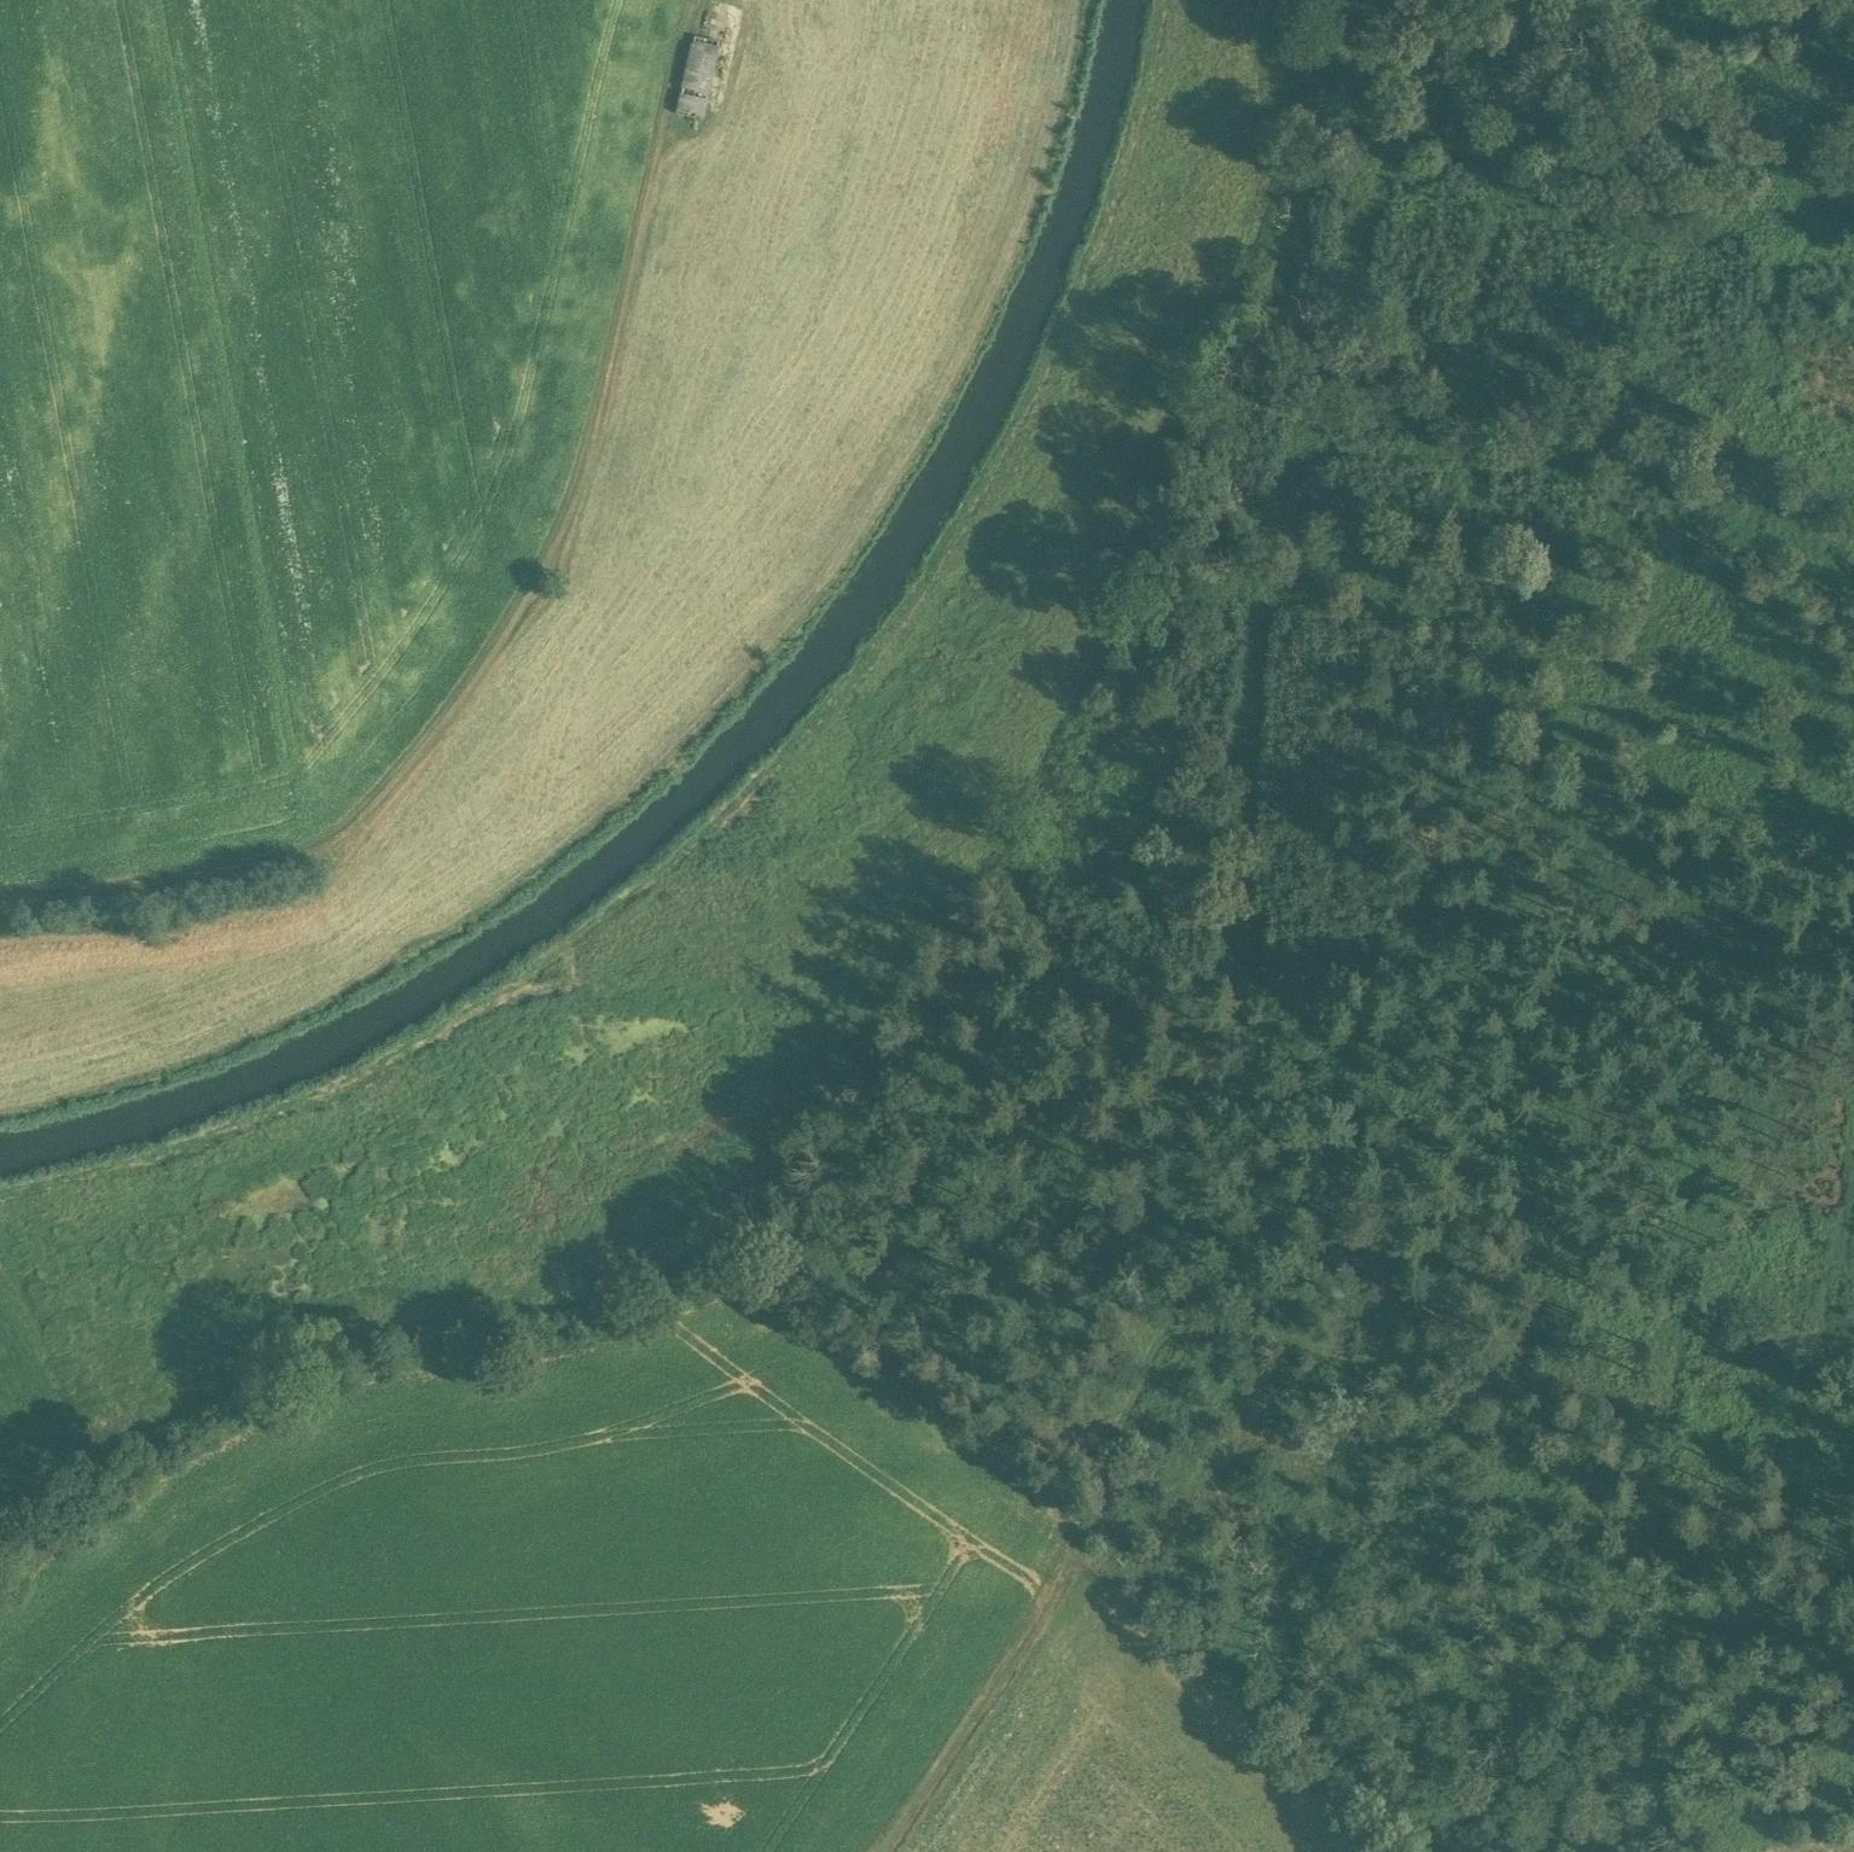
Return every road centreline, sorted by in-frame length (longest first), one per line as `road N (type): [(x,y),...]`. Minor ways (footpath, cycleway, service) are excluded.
road 1 (track): [(0,906),(304,856),(341,834),(449,719),(556,543),(580,481),(696,0)]
road 2 (track): [(881,1851),(1085,1536),(1157,1342),(1260,1331)]

